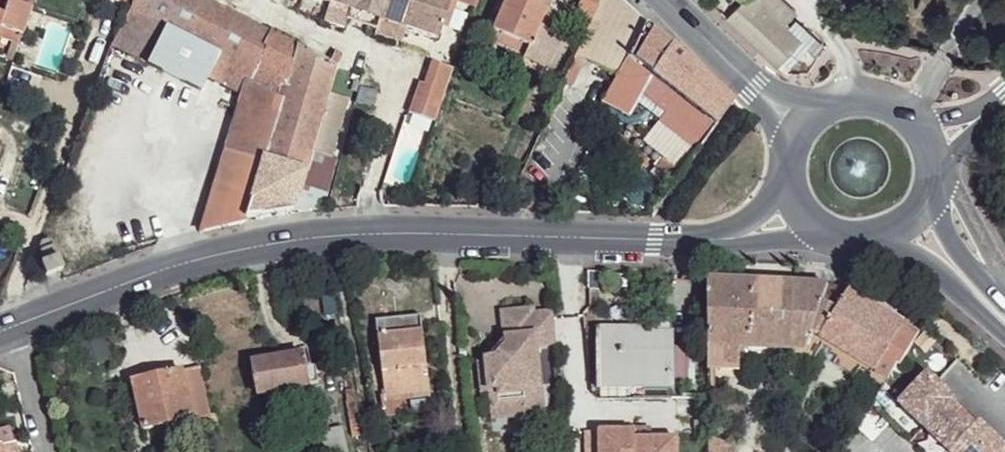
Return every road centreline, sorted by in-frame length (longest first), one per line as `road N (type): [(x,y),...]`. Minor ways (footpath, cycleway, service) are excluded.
road 1 (secondary): [(5,330),(248,247),(338,231),(416,225),(722,239)]
road 2 (primary): [(873,243),(927,263),(1004,334)]
road 3 (residential): [(38,451),(5,330)]
road 4 (unclassified): [(973,0),(907,105)]
road 5 (primary): [(751,83),(664,0)]

